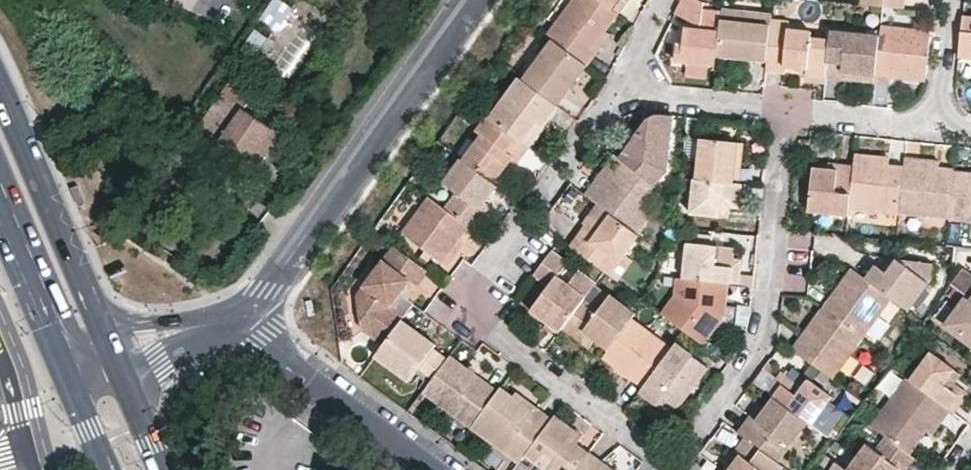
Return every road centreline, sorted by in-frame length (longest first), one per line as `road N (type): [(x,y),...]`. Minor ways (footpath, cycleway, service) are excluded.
road 1 (residential): [(671,465),(479,318),(479,282),(620,87)]
road 2 (residential): [(472,0),(240,322)]
road 3 (residential): [(671,465),(767,335),(790,108)]
road 4 (primary): [(114,352),(0,84)]
road 5 (residential): [(240,322),(442,469)]
road 6 (primary): [(0,202),(69,369)]
road 7 (residential): [(790,108),(620,87)]
road 8 (residential): [(941,123),(790,108)]
road 9 (residential): [(240,322),(114,352)]
road 10 (primary): [(163,469),(114,352)]
road 11 (residential): [(953,0),(941,123)]

